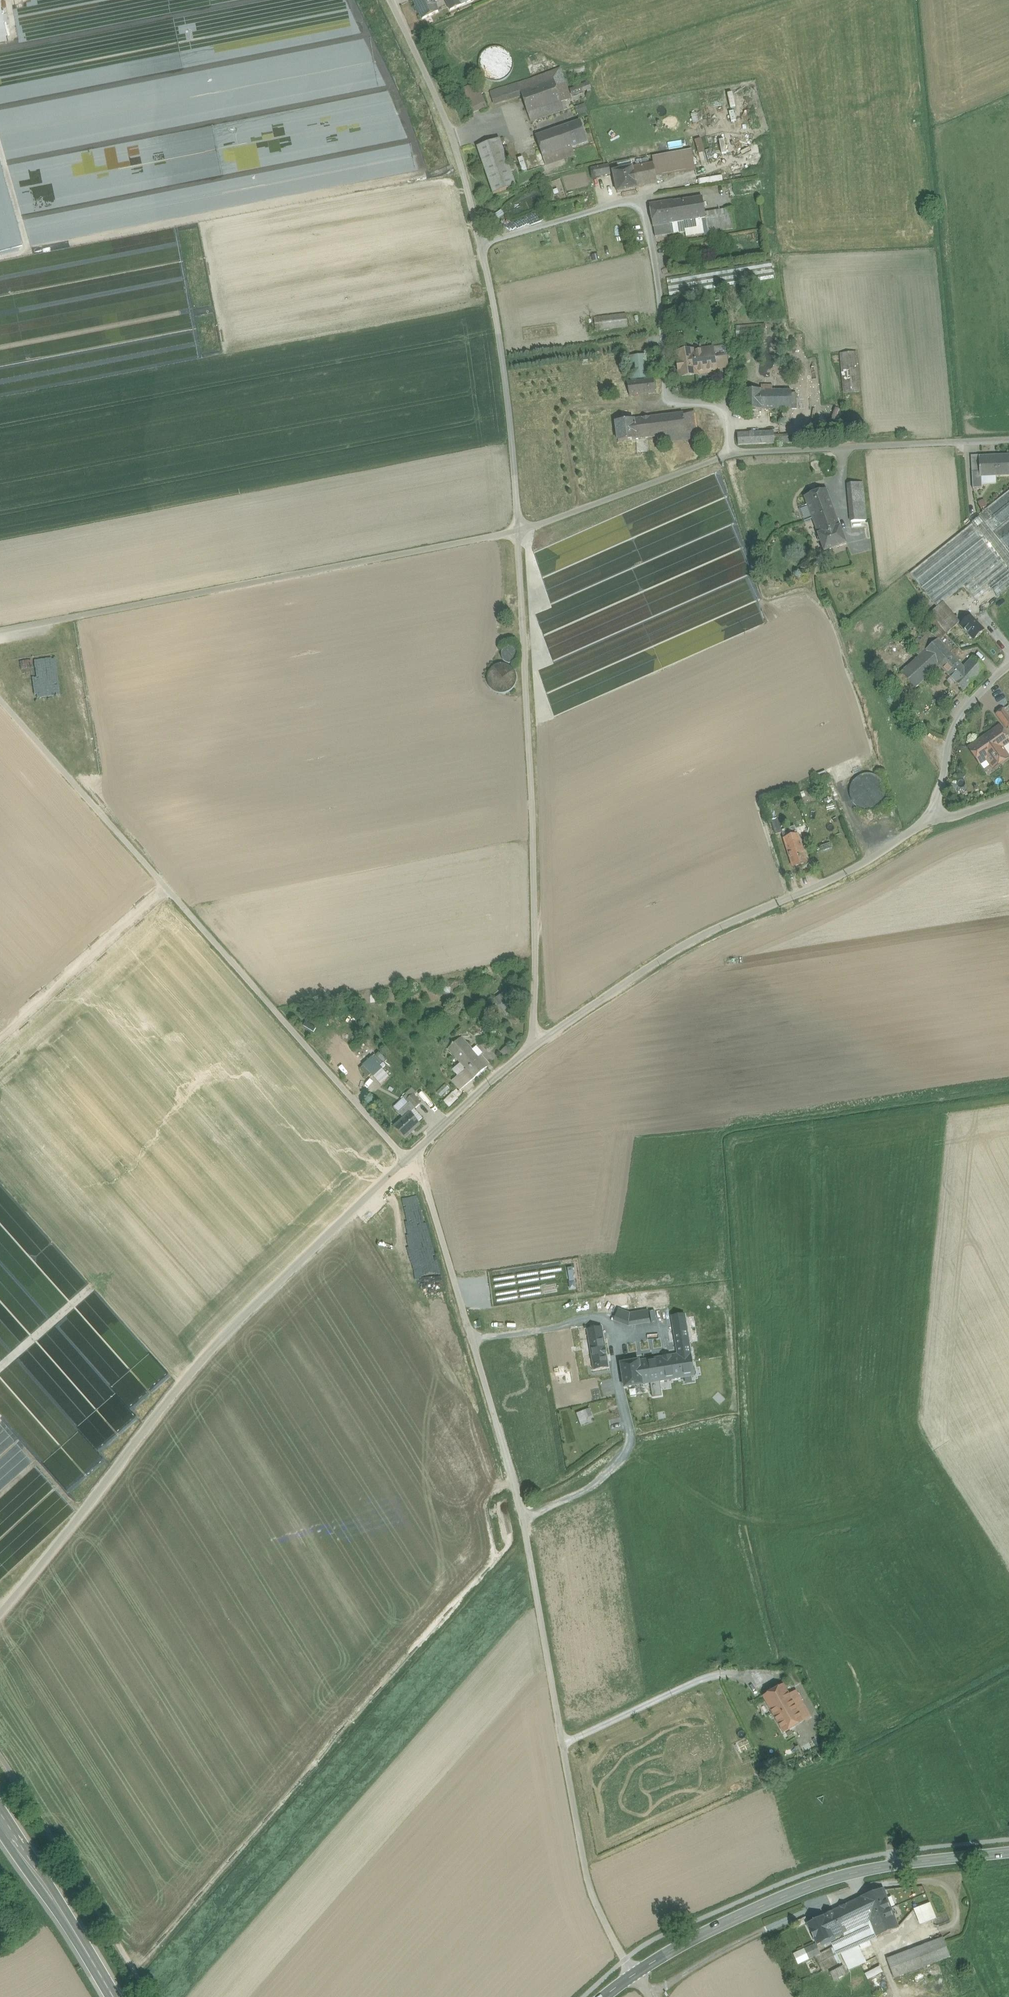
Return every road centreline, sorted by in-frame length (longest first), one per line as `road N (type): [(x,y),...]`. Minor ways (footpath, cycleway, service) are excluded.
road 1 (unclassified): [(636,1973),(591,1895),(522,1513),(420,1169),(407,1158)]
road 2 (unclassified): [(0,1613),(182,1383),(407,1158)]
road 3 (unclassified): [(407,1158),(0,702)]
road 4 (unclassified): [(0,629),(518,531)]
road 5 (unclassified): [(518,531),(533,1044)]
road 6 (residential): [(481,243),(631,199),(645,206),(667,398),(717,404),(729,416),(730,454)]
road 7 (unclassified): [(533,1044),(695,939),(918,829)]
road 8 (secondary): [(1008,1852),(842,1874),(741,1914),(636,1973)]
road 9 (track): [(522,1513),(595,1483),(629,1444),(609,1323),(473,1338)]
road 10 (unclassified): [(481,243),(511,419),(518,531)]
road 11 (track): [(149,1996),(0,1757)]
road 12 (unclassified): [(730,454),(1008,439)]
road 13 (unclassified): [(391,0),(437,98),(481,243)]
road 14 (unclassified): [(518,531),(730,454)]
road 15 (track): [(0,1037),(167,889)]
road 16 (secondary): [(0,1818),(113,1996)]
road 17 (unclassified): [(918,829),(935,803),(953,734),(978,693),(1008,667)]
road 18 (unclassified): [(407,1158),(533,1044)]

